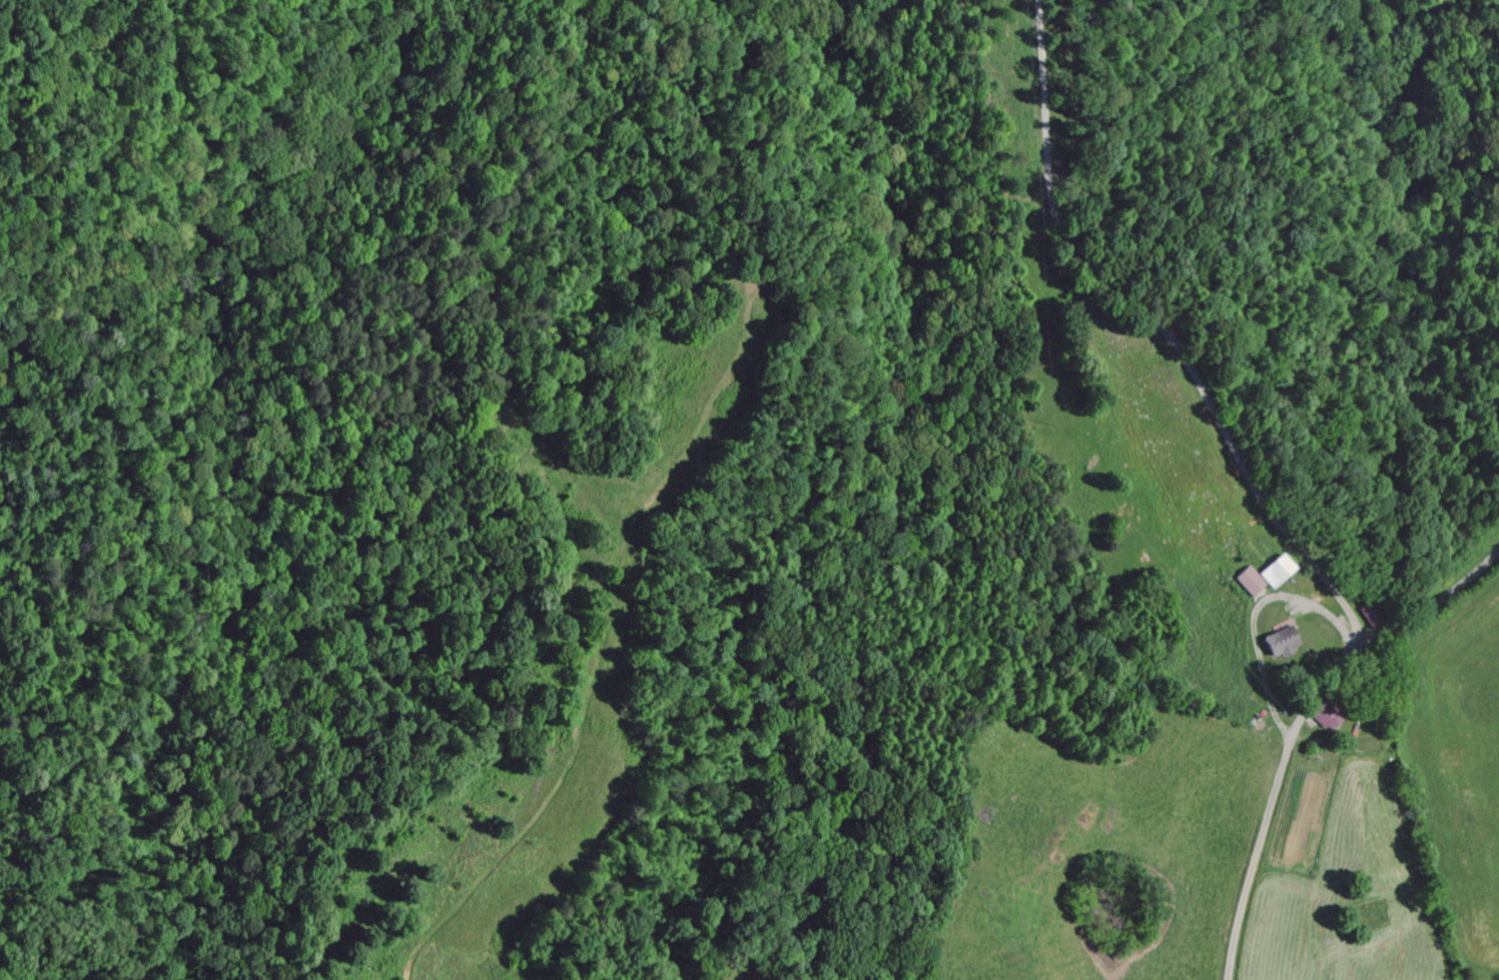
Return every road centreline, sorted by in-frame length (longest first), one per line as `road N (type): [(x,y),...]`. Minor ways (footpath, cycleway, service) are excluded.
road 1 (residential): [(1250,979),(1279,846),(1380,665),(1498,569)]

